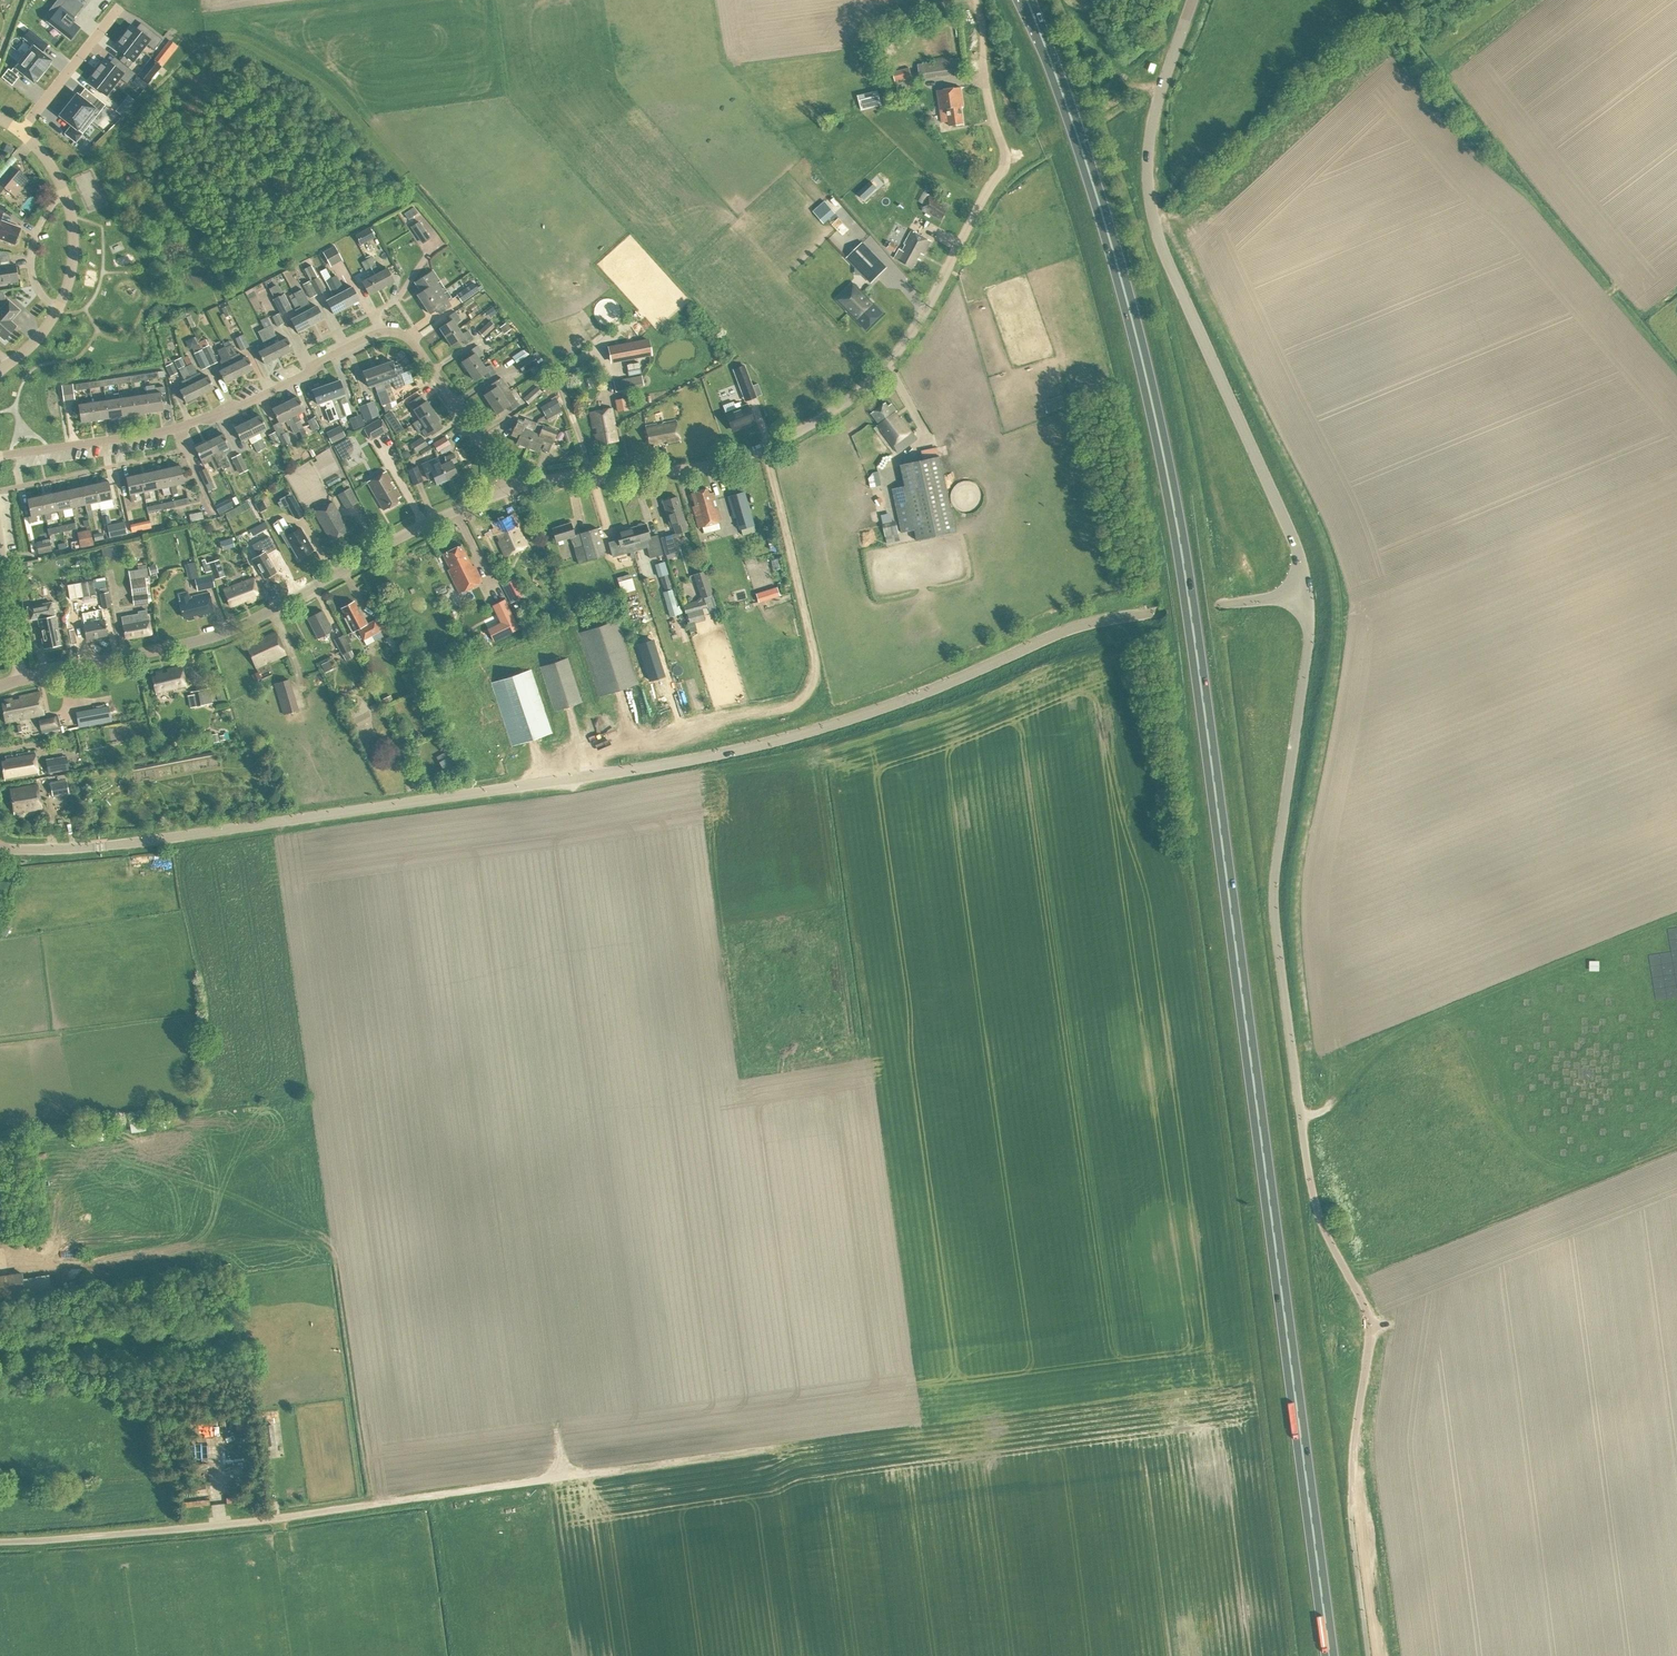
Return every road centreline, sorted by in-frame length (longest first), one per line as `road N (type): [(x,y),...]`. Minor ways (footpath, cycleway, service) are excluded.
road 1 (trunk): [(1330,1655),(1177,522),(1118,267),(1027,0)]
road 2 (tertiary): [(0,849),(114,846),(734,752),(932,689),(1064,631),(1308,594)]
road 3 (unclassified): [(1352,1494),(1370,1318),(1314,1197),(1274,896),(1311,630),(1308,594)]
road 4 (residential): [(507,488),(738,457),(823,417),(887,363),(921,319),(1006,163),(975,0)]
road 5 (tertiary): [(1308,594),(1299,551),(1152,208),(1149,143),(1193,0)]
road 6 (track): [(0,1542),(290,1516),(622,1469)]
road 7 (residential): [(507,488),(415,341),(390,333),(216,416),(0,460)]
road 8 (residential): [(22,680),(234,628),(507,488)]
road 9 (track): [(766,448),(811,644),(814,677),(806,694),(782,709),(606,740),(587,748),(565,779)]
road 10 (track): [(559,379),(523,321),(422,202),(413,198),(379,219)]
road 11 (track): [(1352,1494),(1377,1655)]
road 12 (residential): [(21,132),(119,9)]
road 13 (residential): [(22,680),(0,536)]
road 14 (residential): [(57,312),(31,268),(39,226),(62,192)]
road 15 (residential): [(57,312),(74,260),(62,192)]

